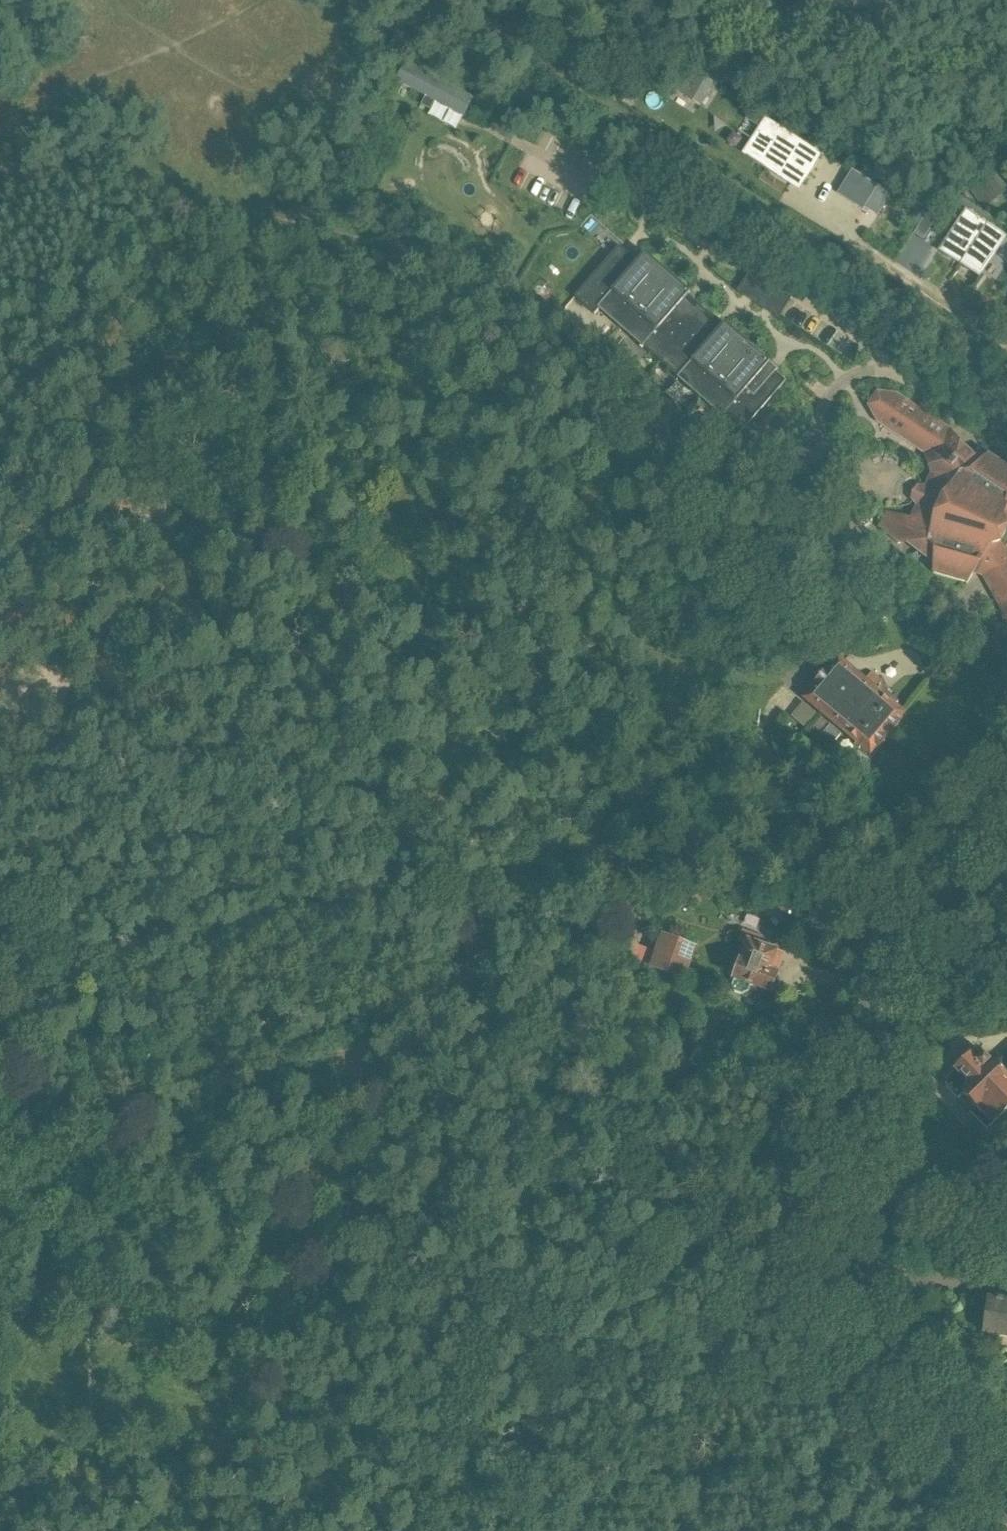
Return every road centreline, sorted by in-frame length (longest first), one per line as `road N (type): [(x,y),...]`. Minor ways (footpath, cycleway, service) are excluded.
road 1 (tertiary): [(1006,1516),(900,1360),(878,1309),(857,1195),(859,1108),(892,974),(945,882),(1006,803)]
road 2 (track): [(348,1049),(348,1126),(268,1293),(180,1530)]
road 3 (track): [(1006,342),(667,121)]

